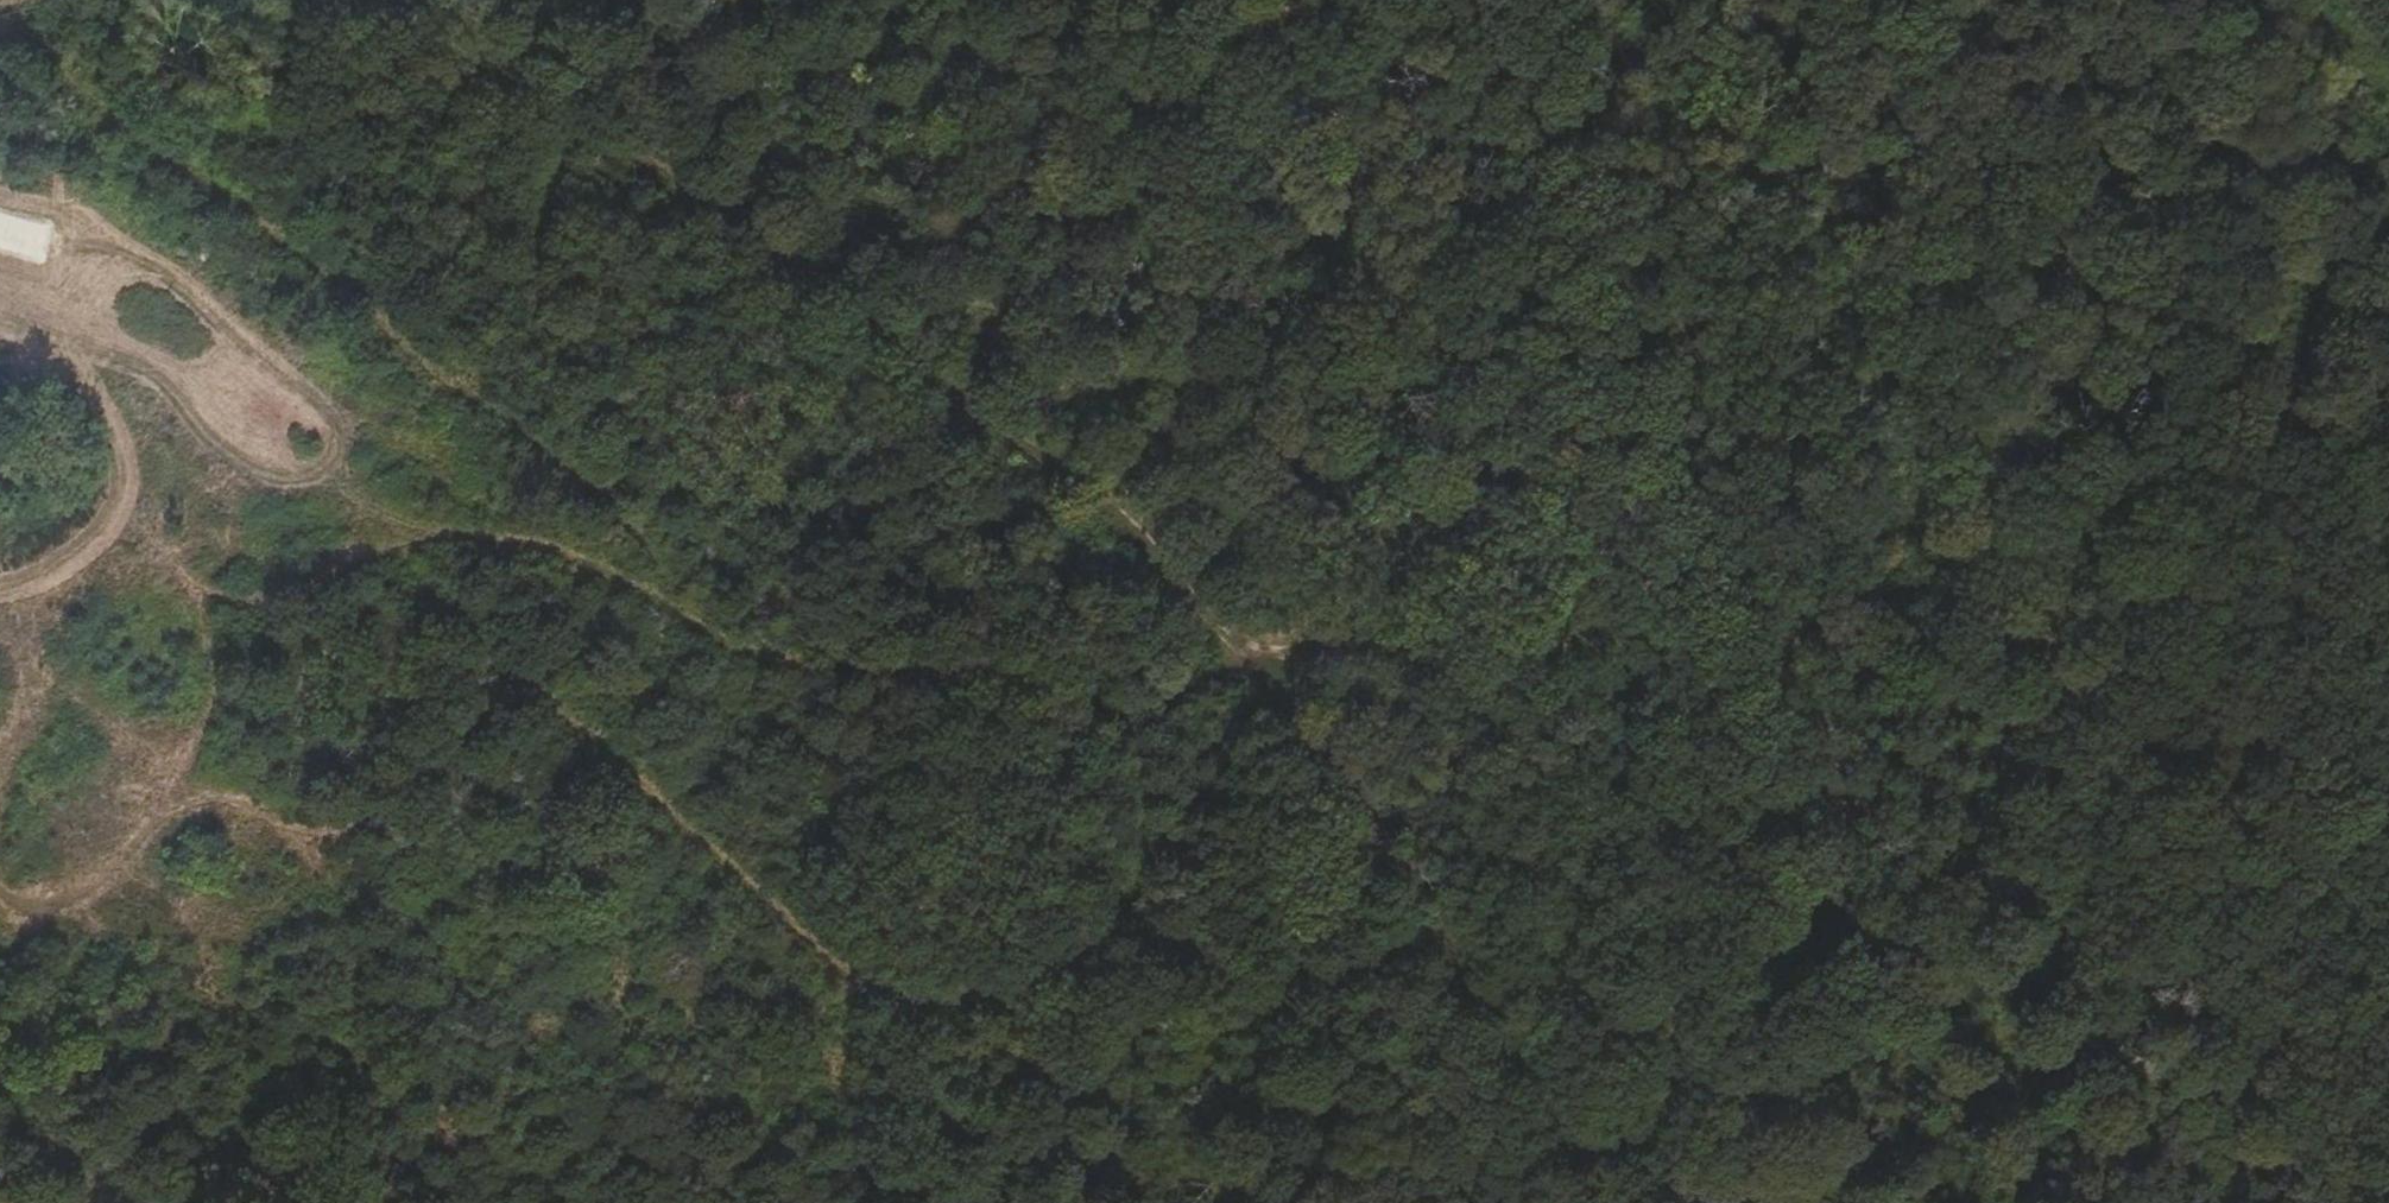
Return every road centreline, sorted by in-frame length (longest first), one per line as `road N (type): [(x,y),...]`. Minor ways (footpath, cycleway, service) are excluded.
road 1 (track): [(1629,1202),(1285,685),(1059,474),(391,0)]

